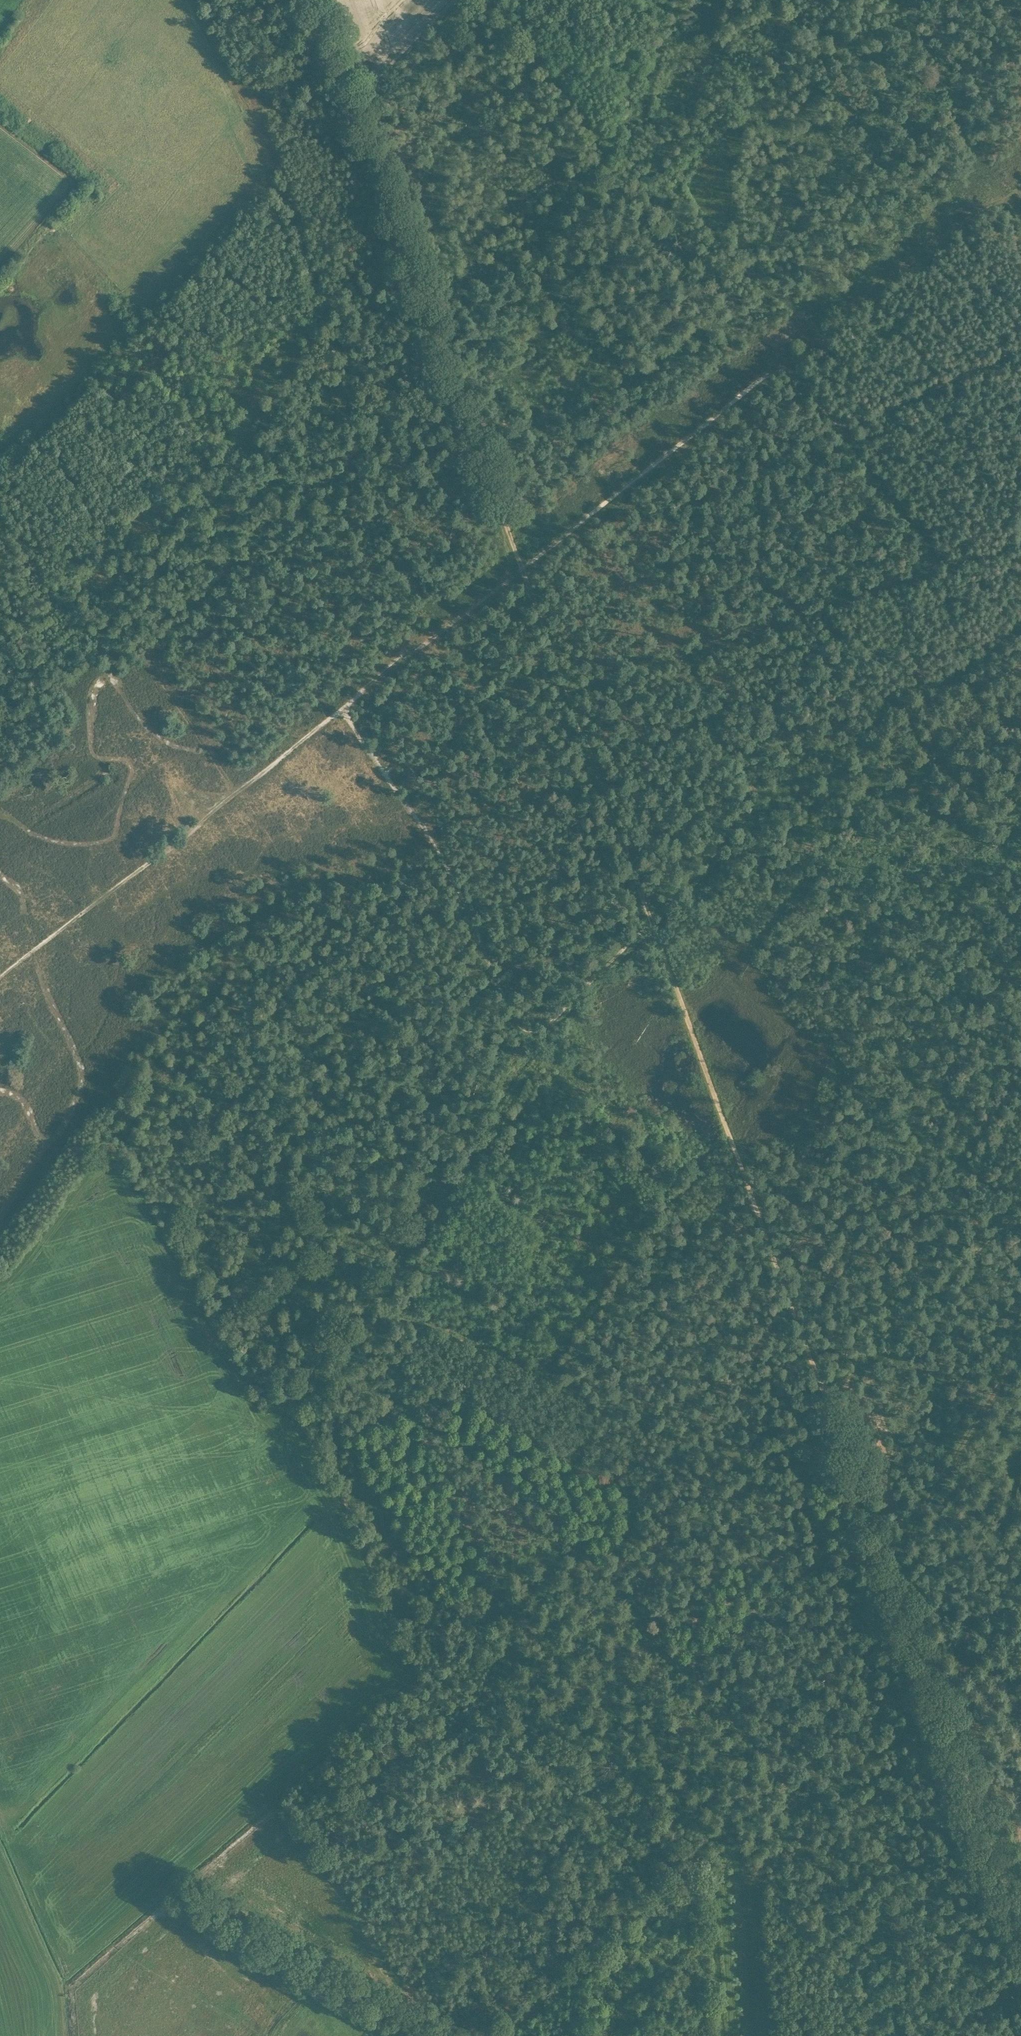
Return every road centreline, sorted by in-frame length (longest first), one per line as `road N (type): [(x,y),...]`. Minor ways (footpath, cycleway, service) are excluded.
road 1 (track): [(653,923),(870,1516)]
road 2 (track): [(0,979),(341,709)]
road 3 (track): [(870,1516),(1020,1923)]
road 4 (track): [(450,367),(317,0)]
road 5 (track): [(523,566),(653,923)]
road 6 (track): [(437,2035),(179,1882)]
road 7 (track): [(1020,189),(975,213),(780,365)]
road 8 (track): [(803,1804),(721,1864),(732,2035)]
road 9 (track): [(341,709),(523,566)]
road 10 (track): [(450,367),(523,566)]

